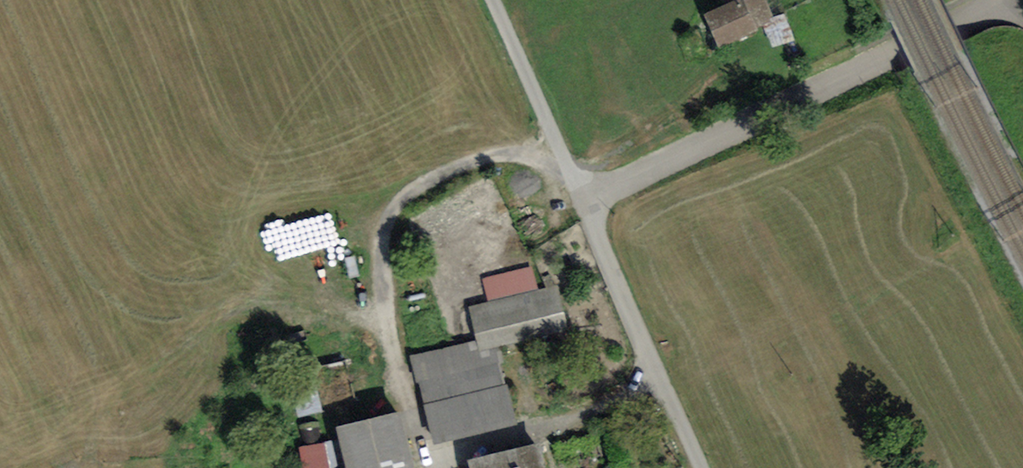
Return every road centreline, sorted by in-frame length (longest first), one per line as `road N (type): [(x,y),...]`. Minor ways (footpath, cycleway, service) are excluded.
road 1 (track): [(561,155),(492,157),(390,213),(375,267),(427,462),(665,392)]
road 2 (unclassified): [(993,0),(583,206)]

